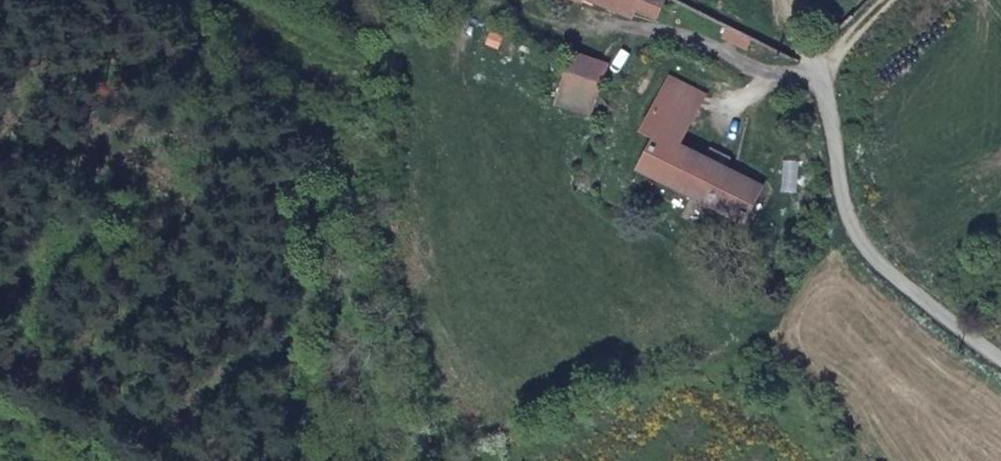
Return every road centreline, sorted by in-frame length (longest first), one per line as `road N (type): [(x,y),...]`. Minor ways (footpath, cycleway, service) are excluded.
road 1 (unclassified): [(1000,360),(837,211),(817,86),(771,72)]
road 2 (track): [(771,72),(665,29),(588,36),(484,0)]

